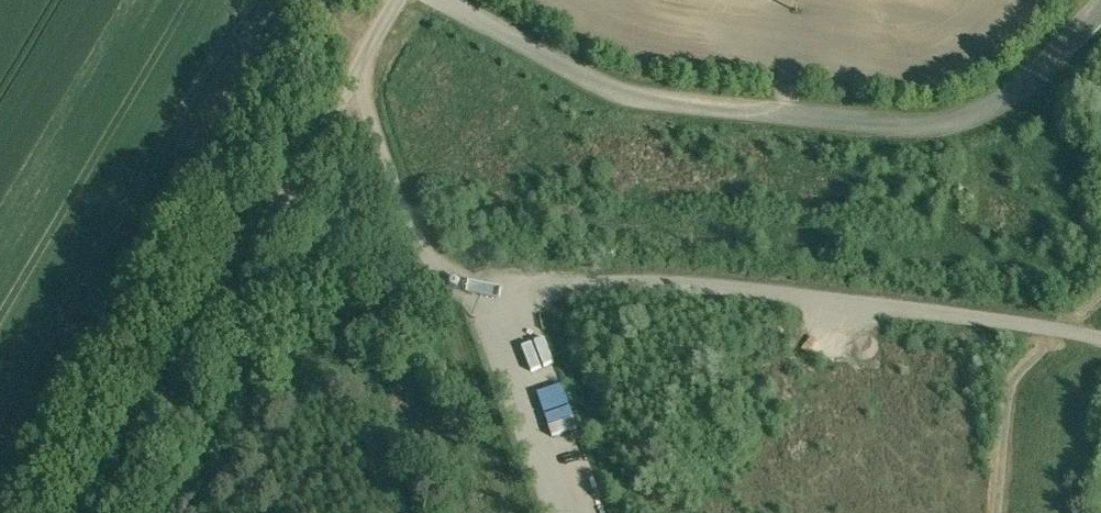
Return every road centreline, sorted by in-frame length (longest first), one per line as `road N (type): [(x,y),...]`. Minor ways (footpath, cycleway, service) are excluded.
road 1 (unclassified): [(454,0),(594,81),(675,104),(913,125),(988,106),(1028,80),(1100,5)]
road 2 (track): [(493,308),(604,286),(923,307),(1100,341)]
road 3 (unclassified): [(99,512),(360,70)]
road 4 (track): [(435,269),(493,308),(568,512)]
road 5 (unclassified): [(360,70),(435,269)]

